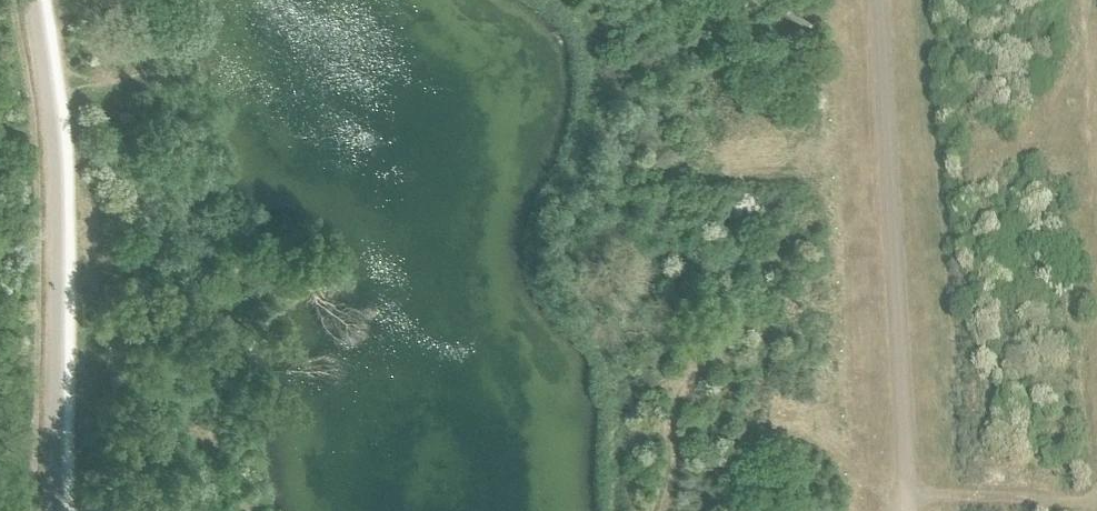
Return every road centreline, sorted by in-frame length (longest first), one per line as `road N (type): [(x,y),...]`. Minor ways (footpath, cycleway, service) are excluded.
road 1 (track): [(907,510),(879,0)]

